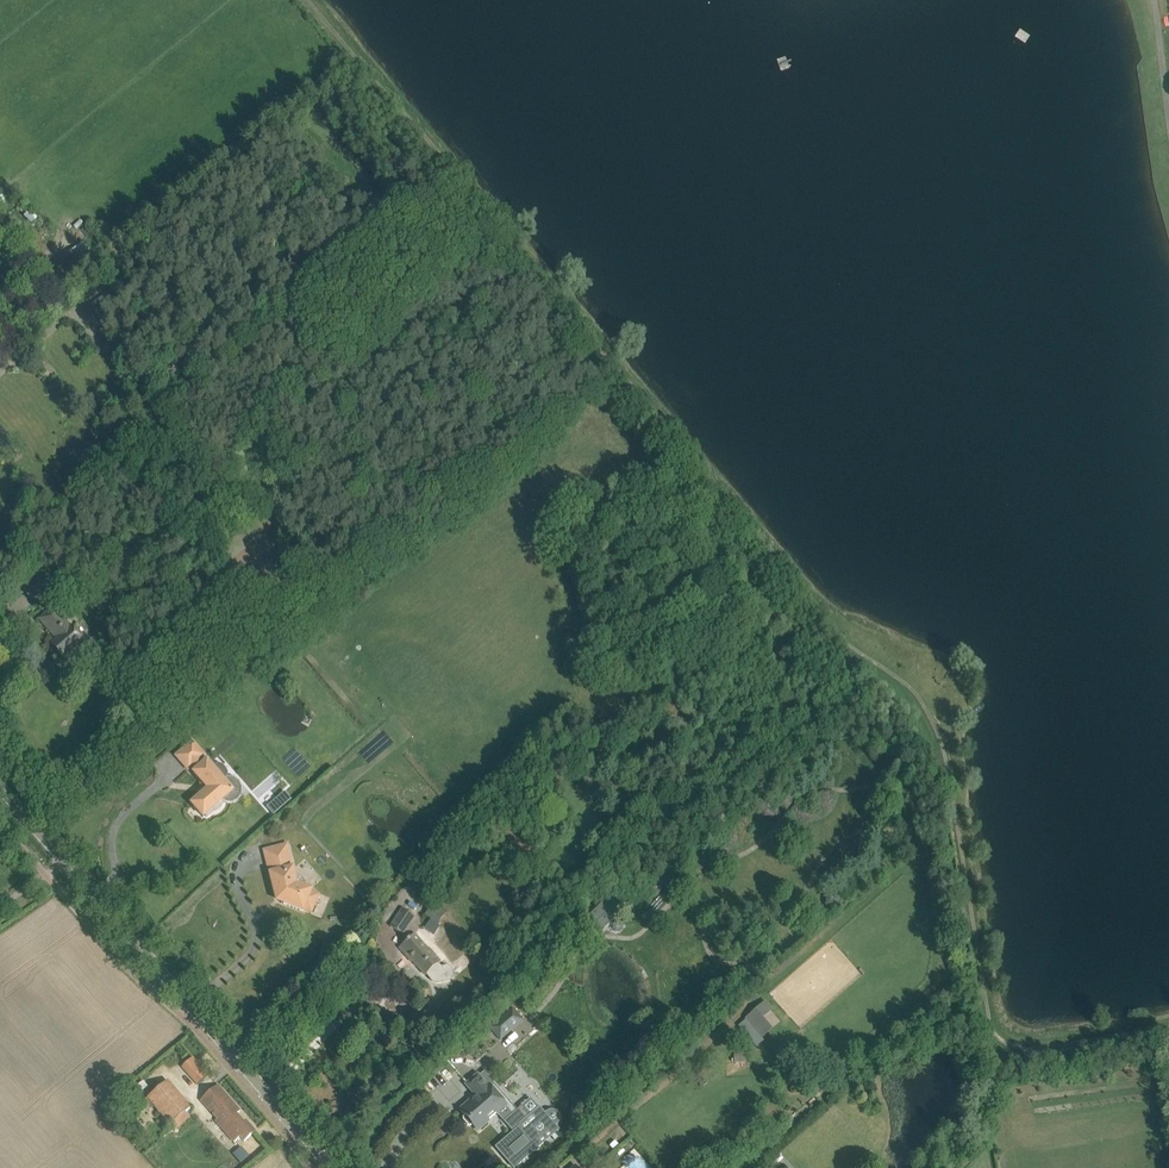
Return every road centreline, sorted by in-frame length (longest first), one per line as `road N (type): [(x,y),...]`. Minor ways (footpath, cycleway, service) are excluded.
road 1 (tertiary): [(332,1167),(0,786)]

